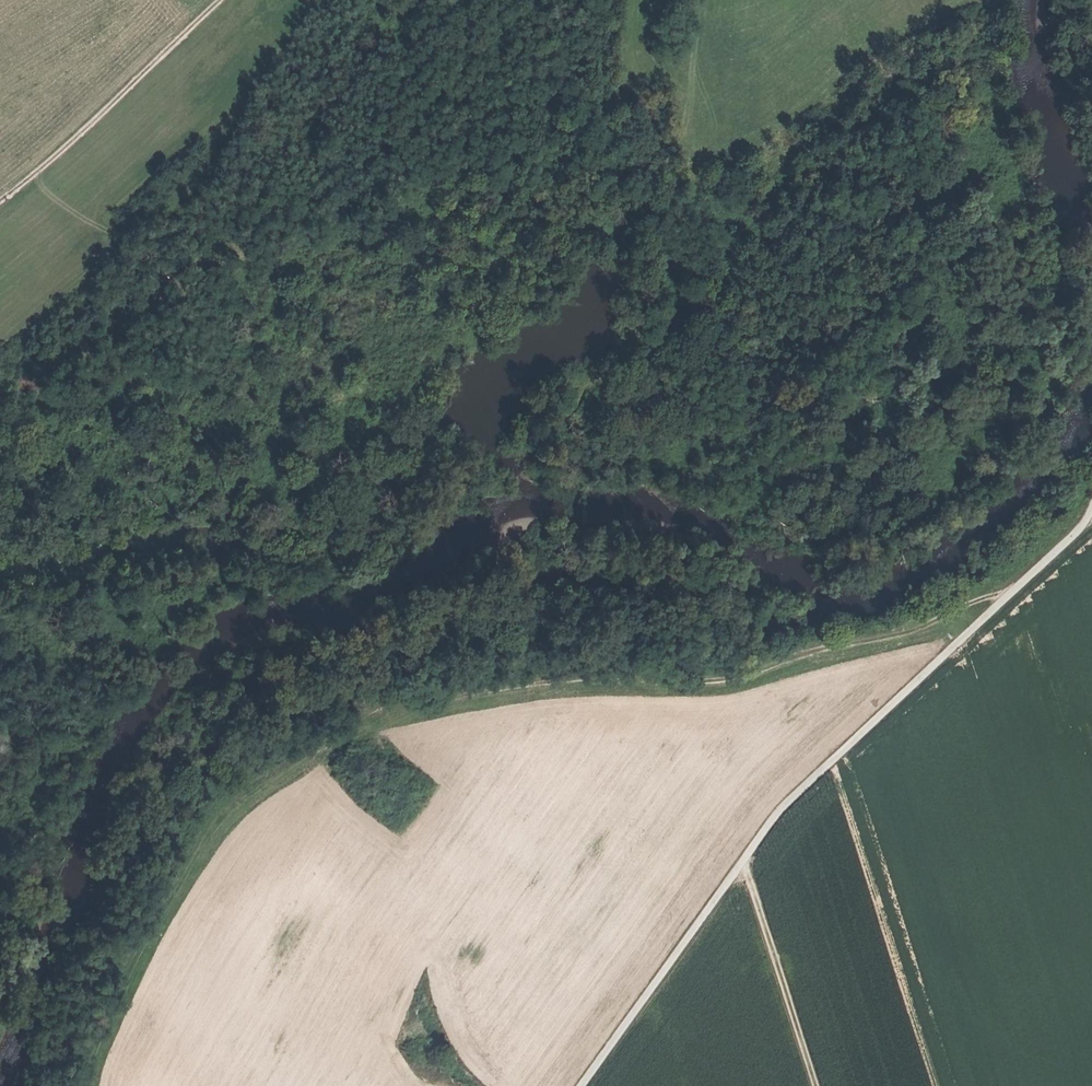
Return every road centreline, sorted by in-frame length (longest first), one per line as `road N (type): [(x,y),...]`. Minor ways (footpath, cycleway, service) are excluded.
road 1 (track): [(1012,593),(733,678),(530,685),(372,714),(273,773),(215,827),(126,973),(90,1054),(85,1085)]
road 2 (track): [(223,0),(0,204)]
road 3 (track): [(744,860),(816,1085)]

